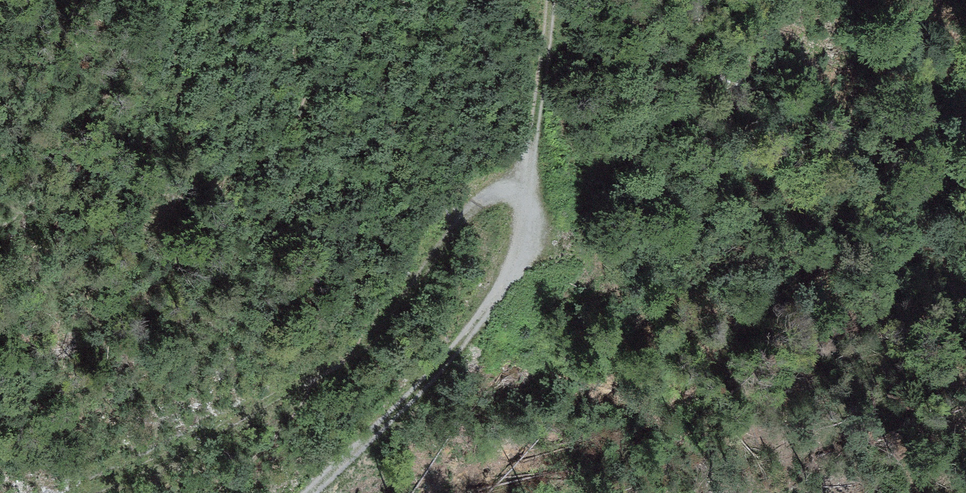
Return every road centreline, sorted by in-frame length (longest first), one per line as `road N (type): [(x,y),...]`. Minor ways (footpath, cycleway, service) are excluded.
road 1 (track): [(309,492),(482,322),(532,220),(521,196),(492,192),(466,208),(381,329),(356,351),(88,492)]
road 2 (track): [(521,196),(555,0)]

